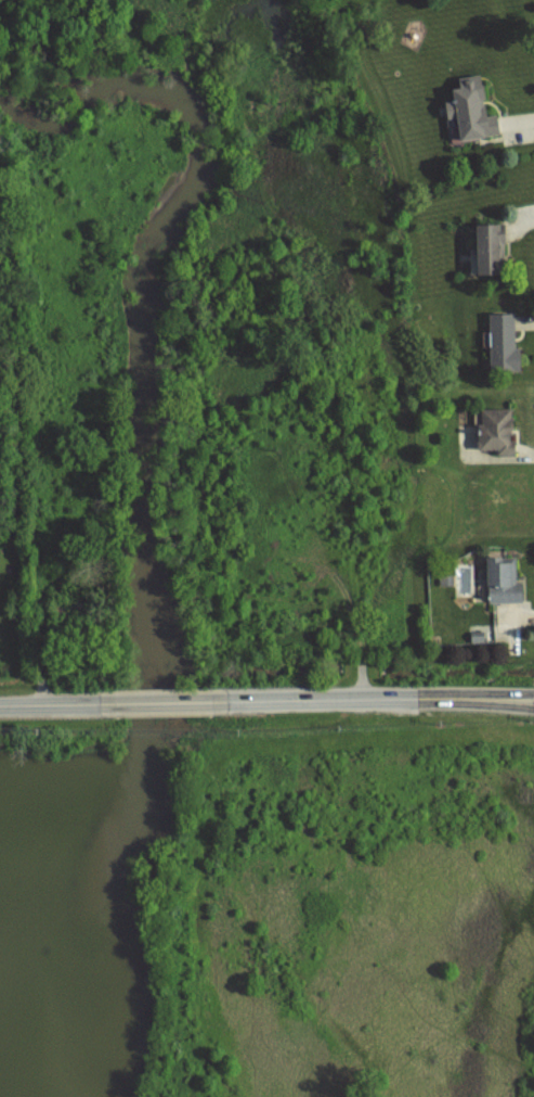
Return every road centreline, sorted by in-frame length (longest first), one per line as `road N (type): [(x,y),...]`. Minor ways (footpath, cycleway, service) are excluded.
road 1 (tertiary): [(208,701),(533,700)]

